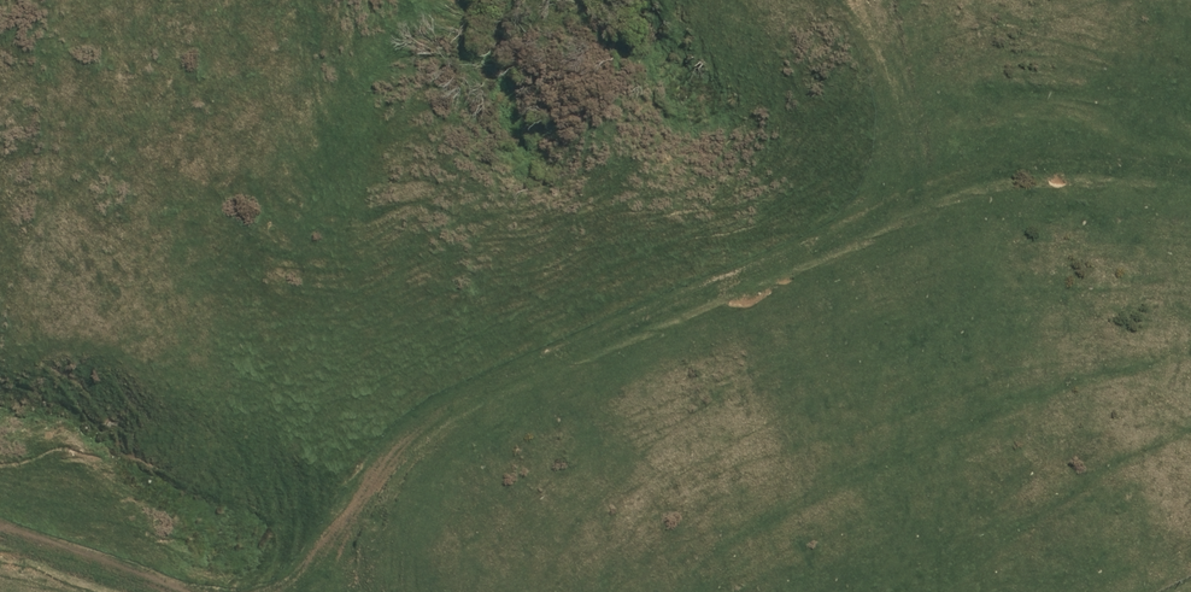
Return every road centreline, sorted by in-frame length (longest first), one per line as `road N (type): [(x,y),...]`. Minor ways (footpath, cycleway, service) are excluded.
road 1 (track): [(269,591),(318,560),(407,434),(464,394),(1004,156),(1053,153),(1190,171)]
road 2 (track): [(879,0),(931,187)]
road 3 (track): [(0,524),(177,591)]

